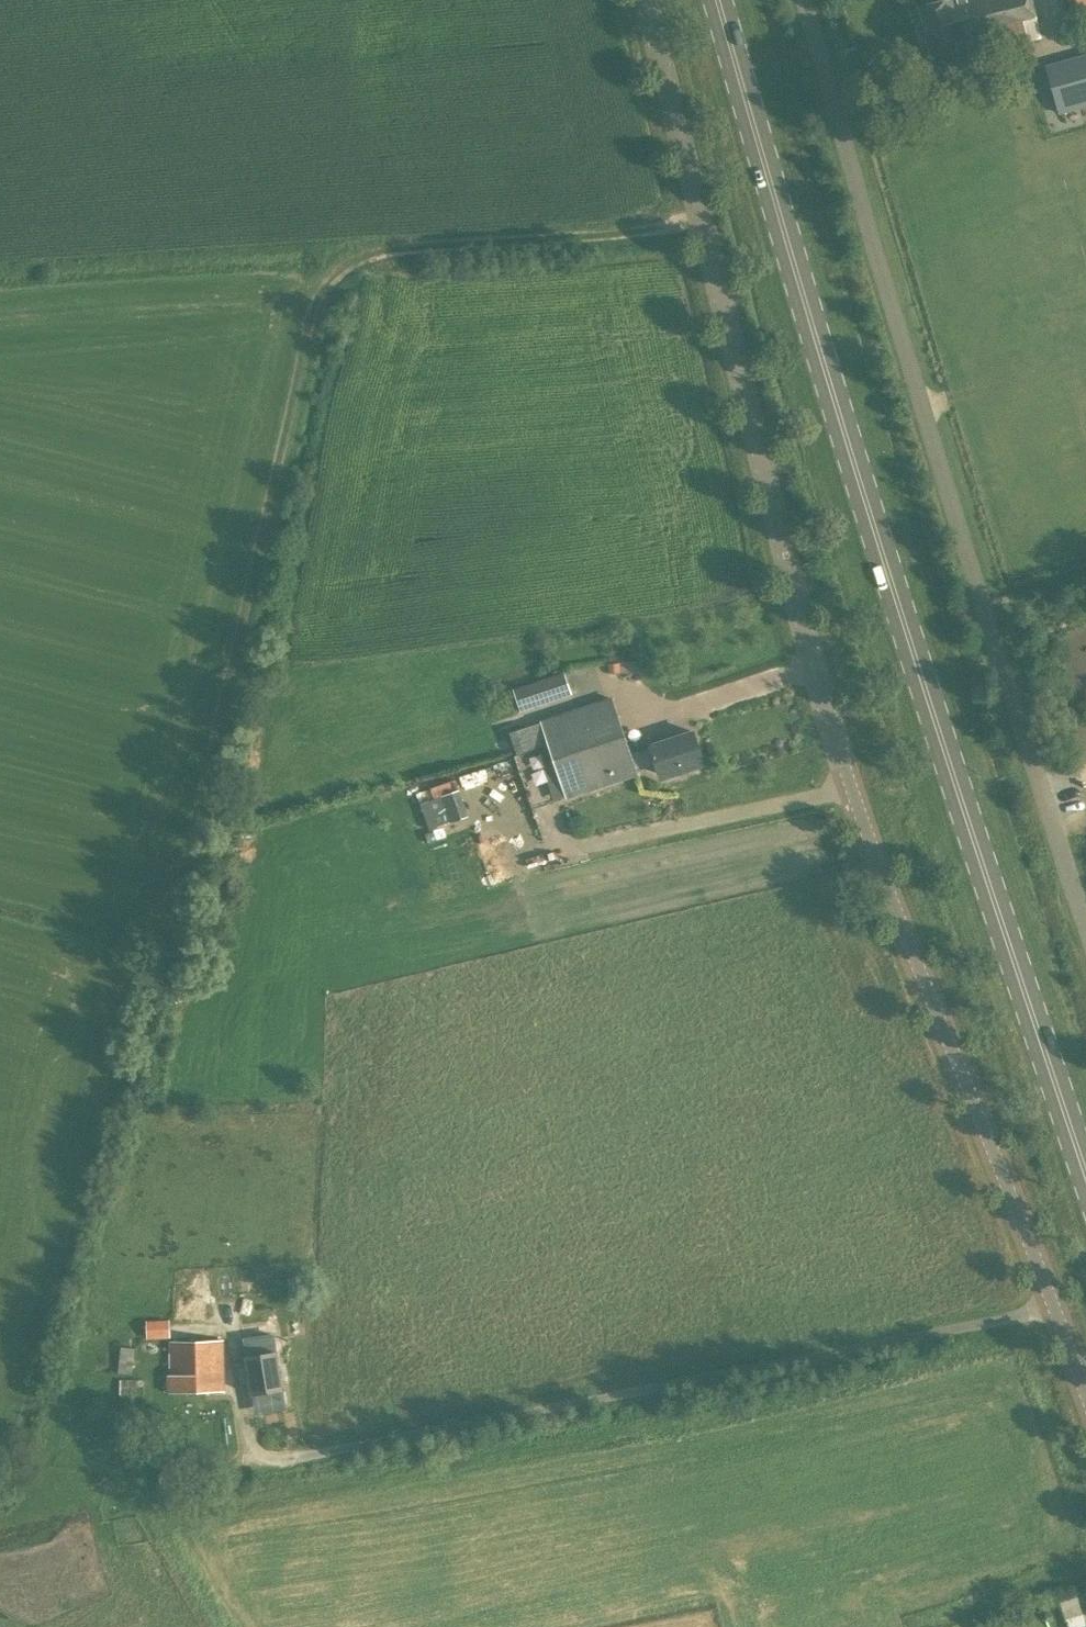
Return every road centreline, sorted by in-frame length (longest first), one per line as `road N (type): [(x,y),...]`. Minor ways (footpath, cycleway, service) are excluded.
road 1 (unclassified): [(1085,1402),(833,731),(640,0)]
road 2 (primary): [(1085,1179),(959,798),(719,0)]
road 3 (unclassified): [(1085,933),(943,482),(805,0)]

